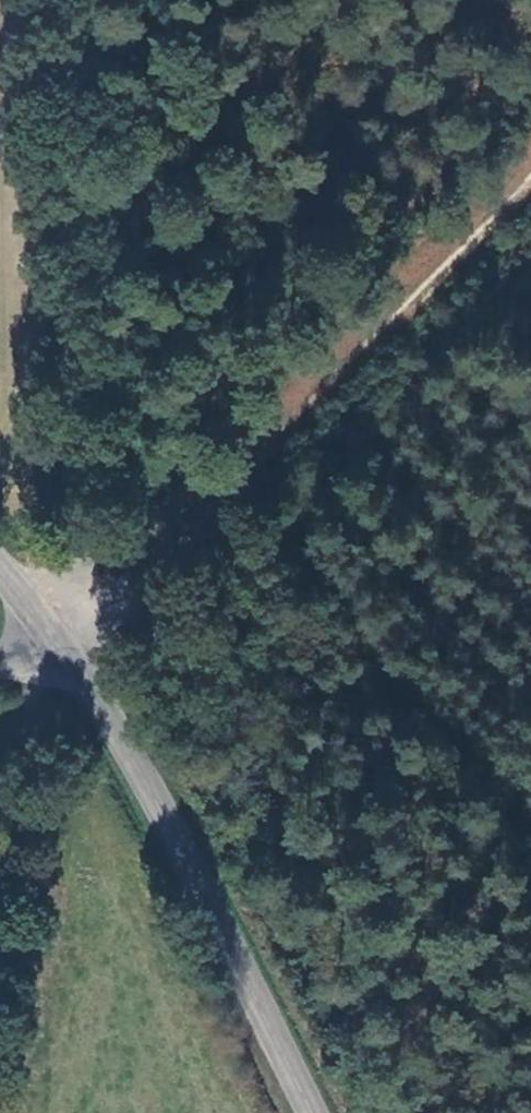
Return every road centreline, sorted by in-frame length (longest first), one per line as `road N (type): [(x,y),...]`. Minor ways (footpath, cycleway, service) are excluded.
road 1 (track): [(53,647),(255,470),(530,189)]
road 2 (tertiary): [(53,647),(300,1112)]
road 3 (track): [(72,478),(69,0)]
road 4 (track): [(0,870),(27,698),(53,647)]
road 5 (track): [(53,647),(80,571),(72,478)]

